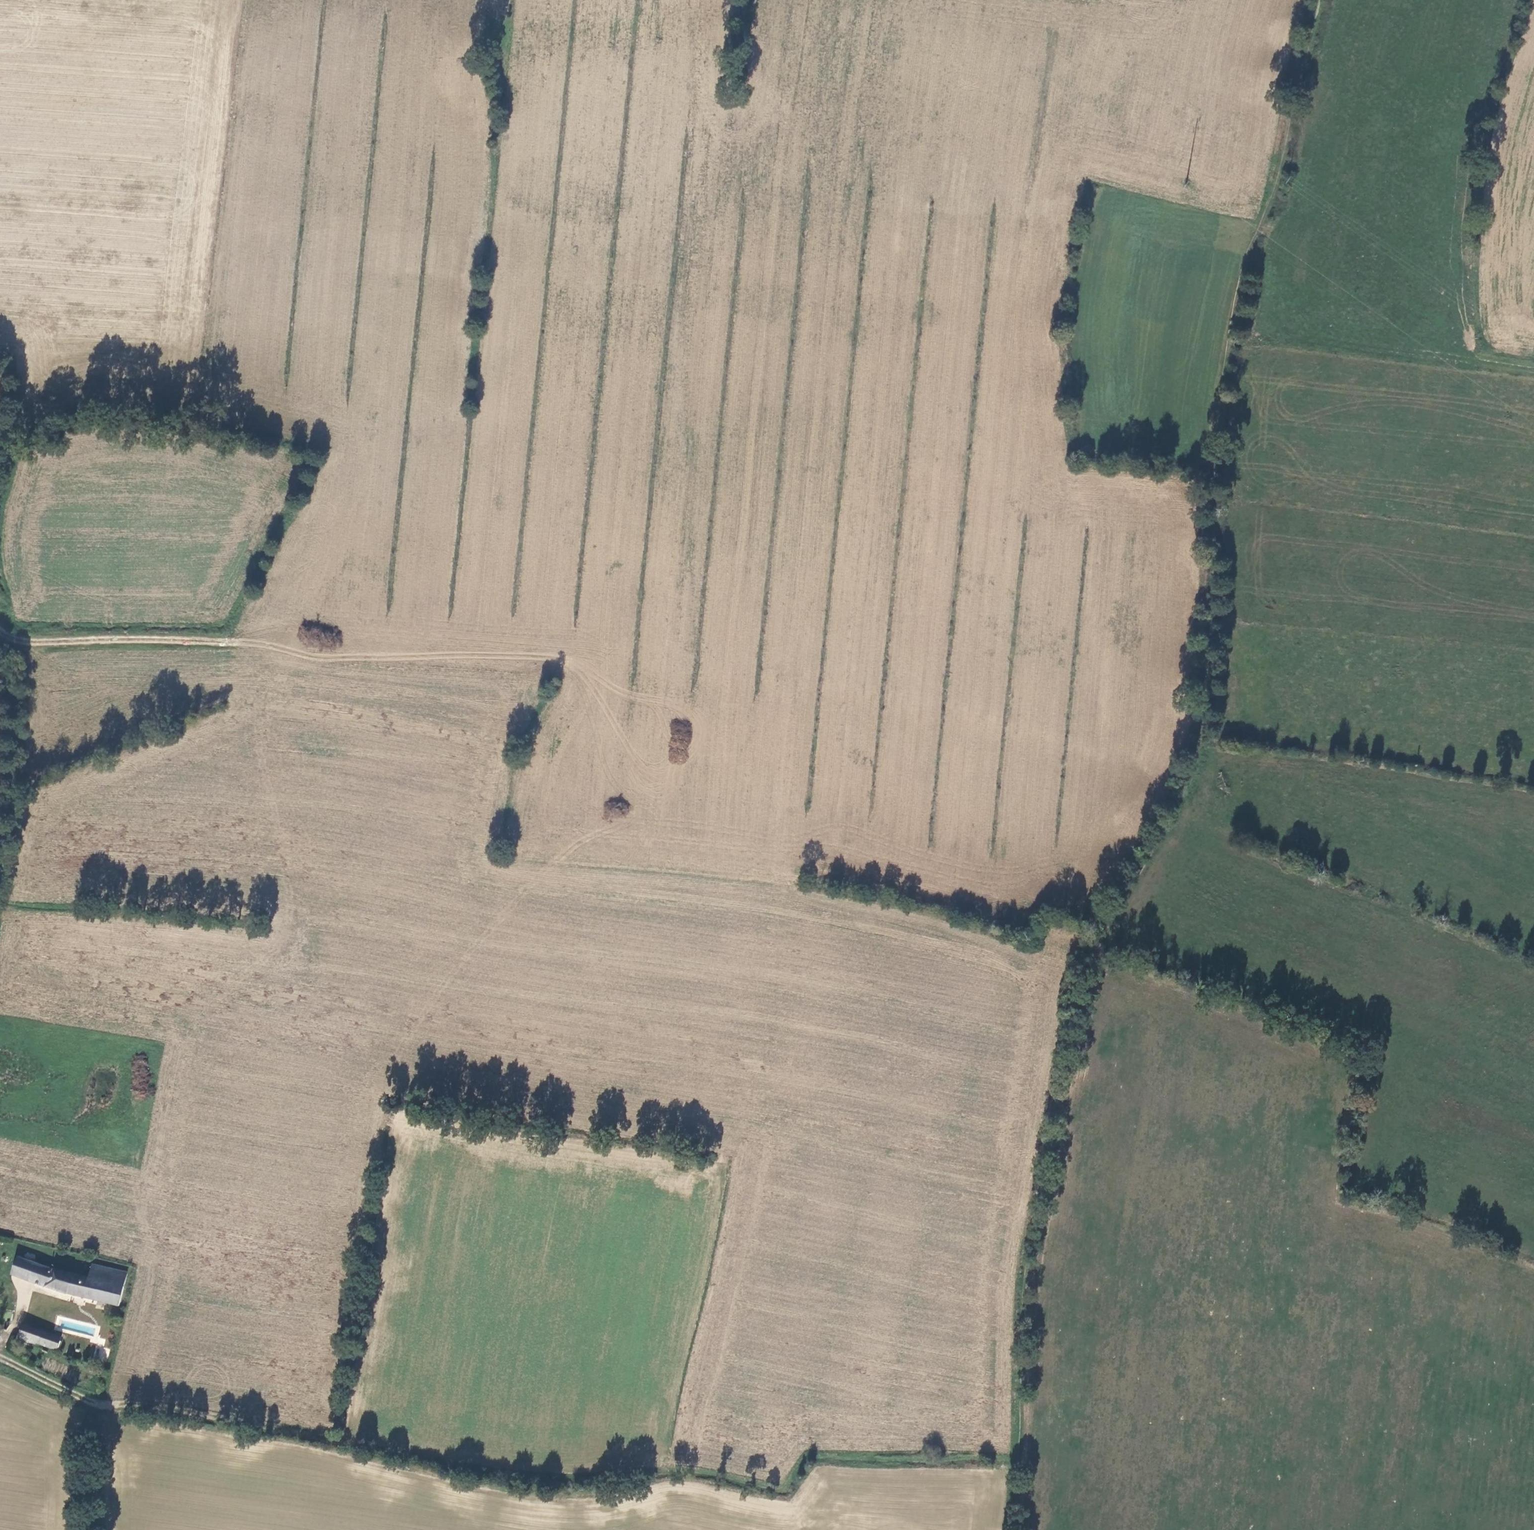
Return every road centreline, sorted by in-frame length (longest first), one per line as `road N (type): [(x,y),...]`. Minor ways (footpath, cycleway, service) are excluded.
road 1 (track): [(1319,0),(1285,157),(1237,307),(1214,440),(1196,753),(1168,831),(1116,910),(1071,1020),(1055,1089),(1026,1251),(1015,1459)]
road 2 (track): [(550,657),(319,659),(237,642),(19,645),(0,631)]

